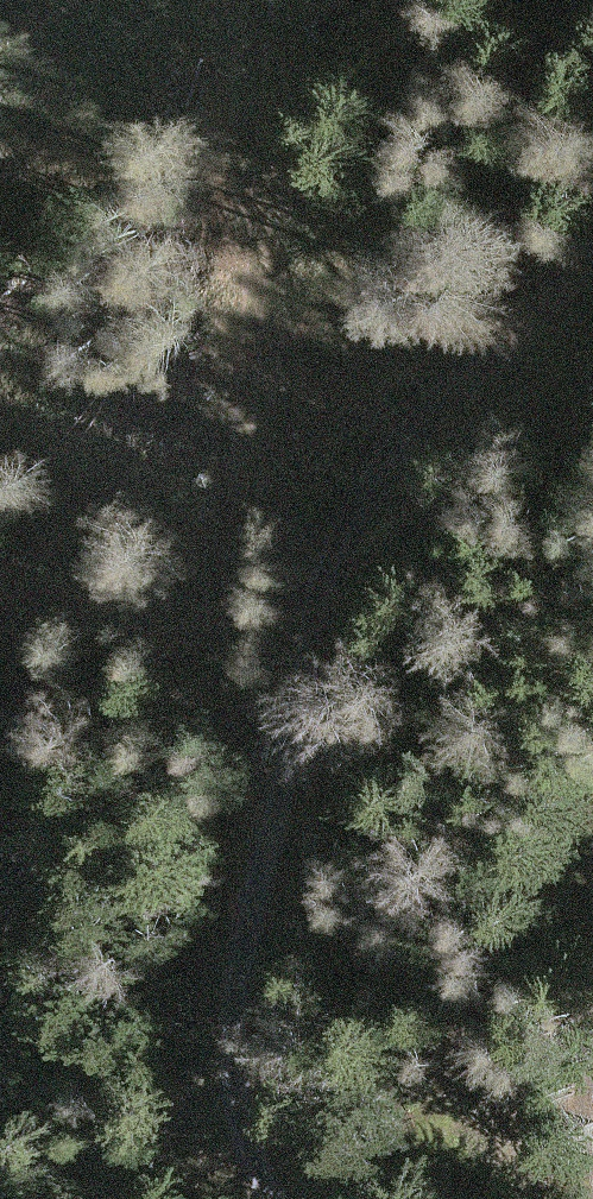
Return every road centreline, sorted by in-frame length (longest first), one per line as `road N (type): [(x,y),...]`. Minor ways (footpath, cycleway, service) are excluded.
road 1 (track): [(250,960),(226,557),(271,0)]
road 2 (track): [(250,960),(334,590),(400,447),(509,357),(592,267)]
road 3 (unclassified): [(278,1198),(249,1138),(236,1059),(250,960)]

